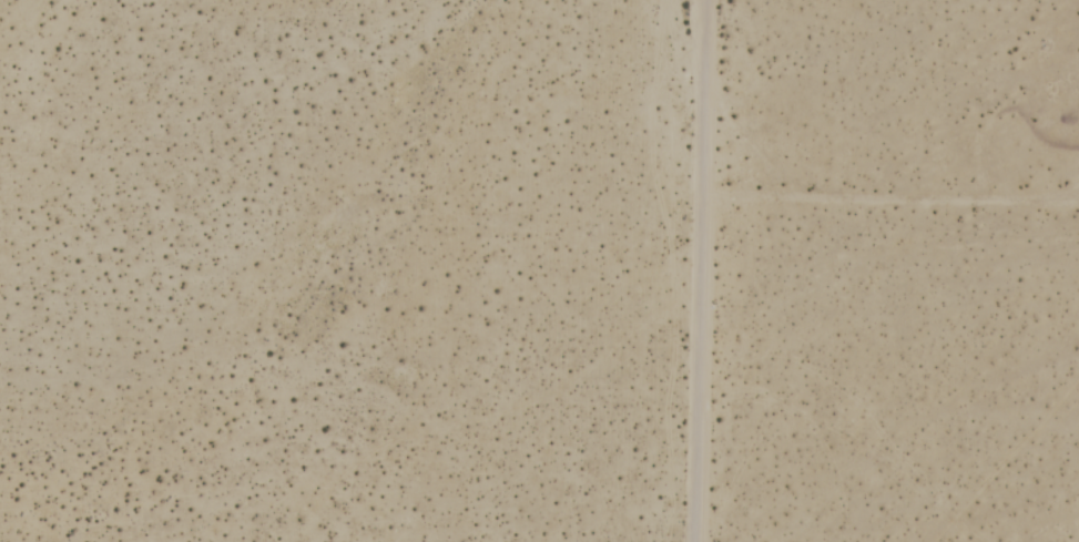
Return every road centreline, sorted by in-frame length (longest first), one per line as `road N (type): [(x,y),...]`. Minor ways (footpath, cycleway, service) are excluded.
road 1 (track): [(711,0),(705,541)]

